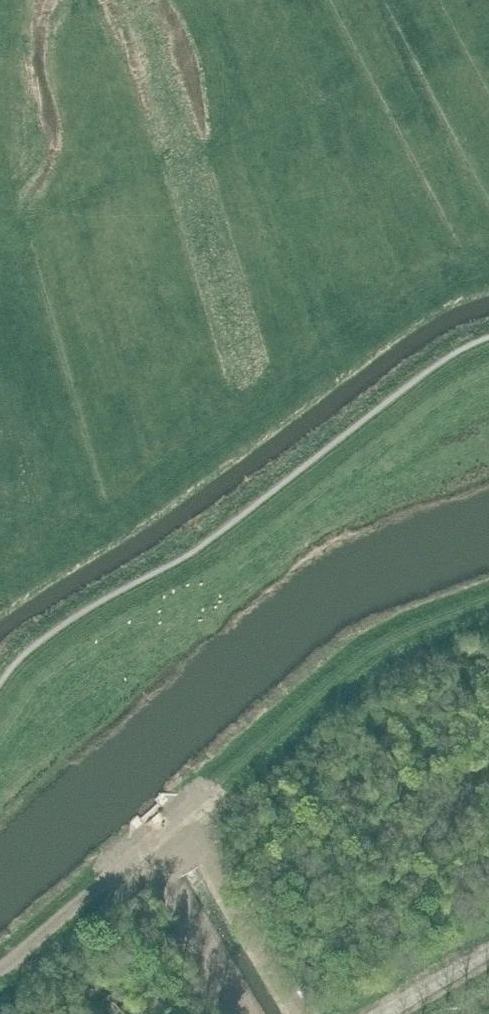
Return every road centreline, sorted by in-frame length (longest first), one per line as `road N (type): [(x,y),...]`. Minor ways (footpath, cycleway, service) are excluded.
road 1 (track): [(0,965),(377,645),(488,603)]
road 2 (track): [(293,1013),(179,820)]

